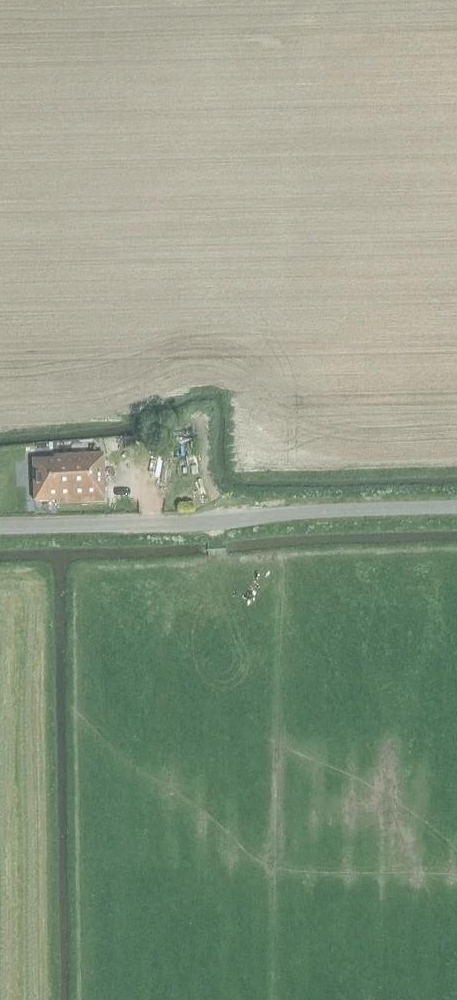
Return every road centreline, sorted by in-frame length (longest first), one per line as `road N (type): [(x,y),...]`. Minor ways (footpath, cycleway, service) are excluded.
road 1 (unclassified): [(456,506),(0,527)]

